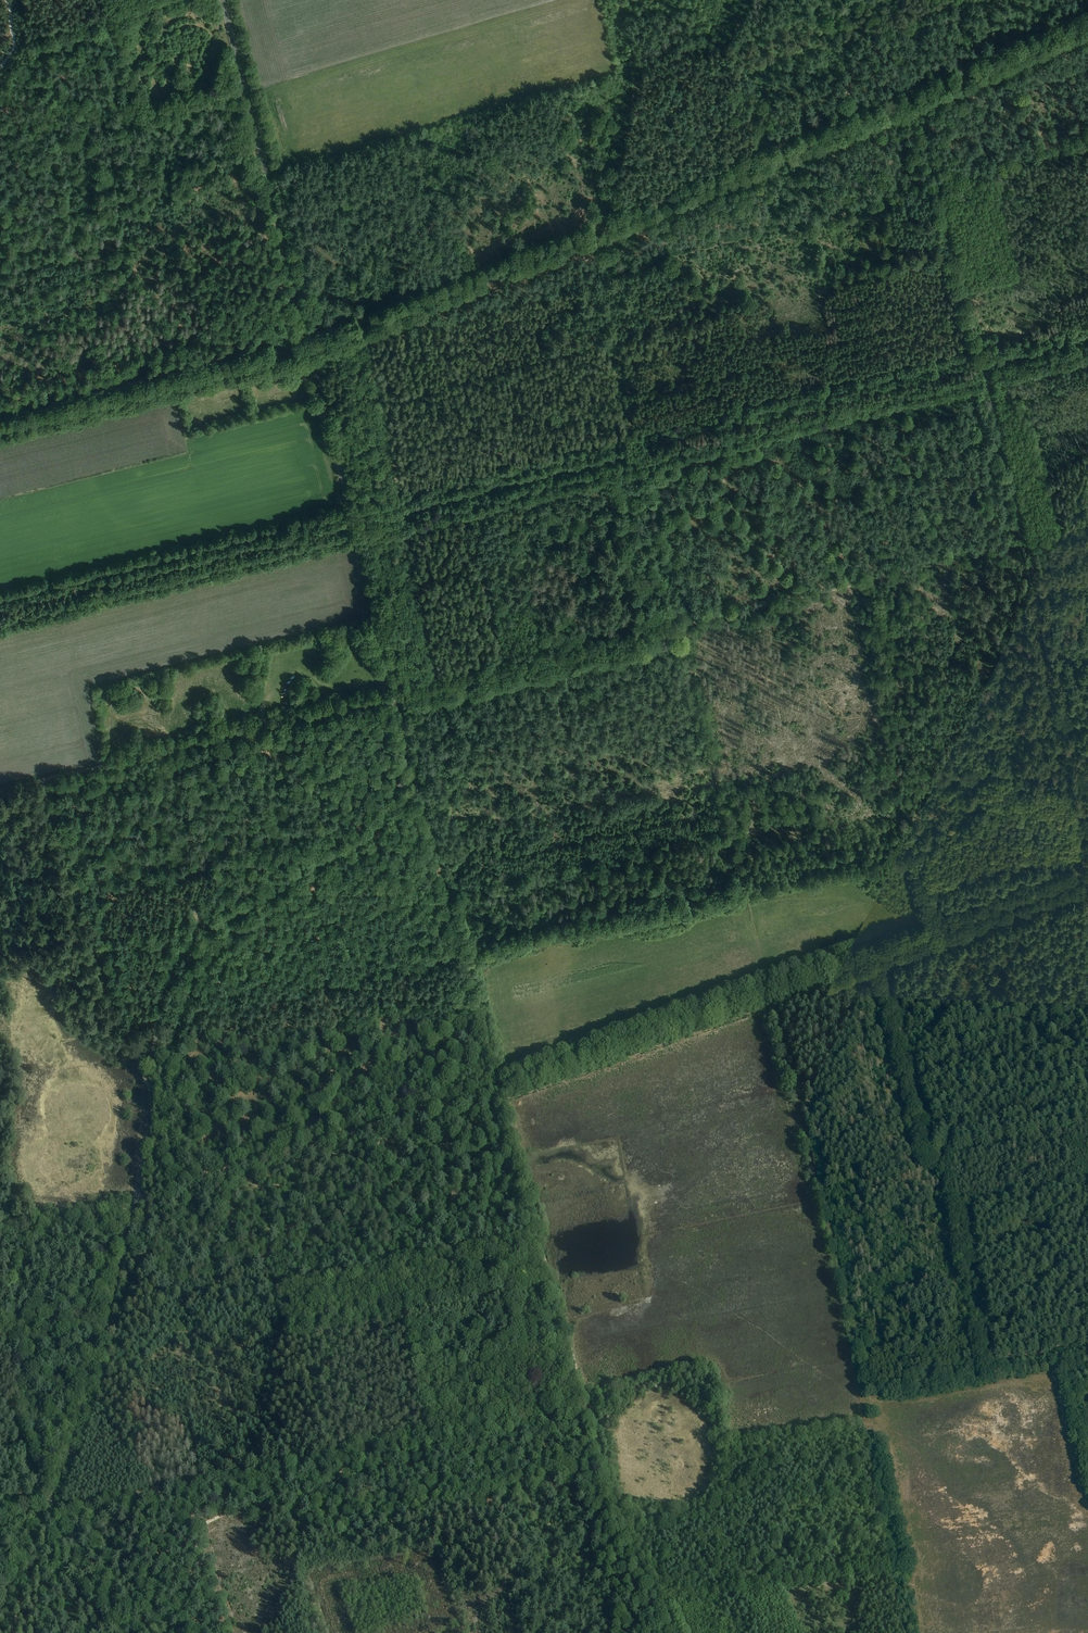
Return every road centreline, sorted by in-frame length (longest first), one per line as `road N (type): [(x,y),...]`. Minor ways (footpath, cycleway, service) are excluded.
road 1 (tertiary): [(0,1605),(68,1455),(93,1374),(143,1155),(158,1004),(169,973),(206,929),(368,834),(393,803),(406,767),(396,694),(222,0)]
road 2 (track): [(925,1632),(681,643)]
road 3 (track): [(309,347),(1087,21)]
road 4 (track): [(586,1404),(540,1236),(278,1288),(176,1275),(125,1231)]
road 5 (track): [(937,194),(1019,515),(1048,672)]
road 6 (track): [(1087,528),(677,626)]
road 7 (track): [(406,692),(0,789)]
road 8 (track): [(871,954),(483,1093)]
road 9 (track): [(1087,1129),(960,1154),(944,1169),(922,1161),(871,954)]
road 10 (track): [(937,194),(594,280)]
road 11 (track): [(151,1095),(42,778)]
road 12 (track): [(265,1465),(586,1404)]
road 13 (track): [(309,347),(0,432)]
road 14 (track): [(618,0),(637,62),(594,280)]
road 15 (track): [(405,1117),(133,1197)]
road 16 (track): [(677,626),(406,692)]
road 17 (track): [(0,1513),(265,1465)]
road 18 (track): [(594,280),(352,340)]
road 19 (track): [(586,1404),(614,1512),(672,1632)]
road 20 (track): [(624,396),(677,626)]
road 21 (track): [(1083,873),(1048,672)]
road 22 (track): [(499,1086),(540,1236)]
road 23 (track): [(937,194),(1087,156)]
road 24 (track): [(904,59),(937,194)]
road 25 (track): [(905,843),(877,721)]
road 26 (track): [(594,280),(624,396)]

